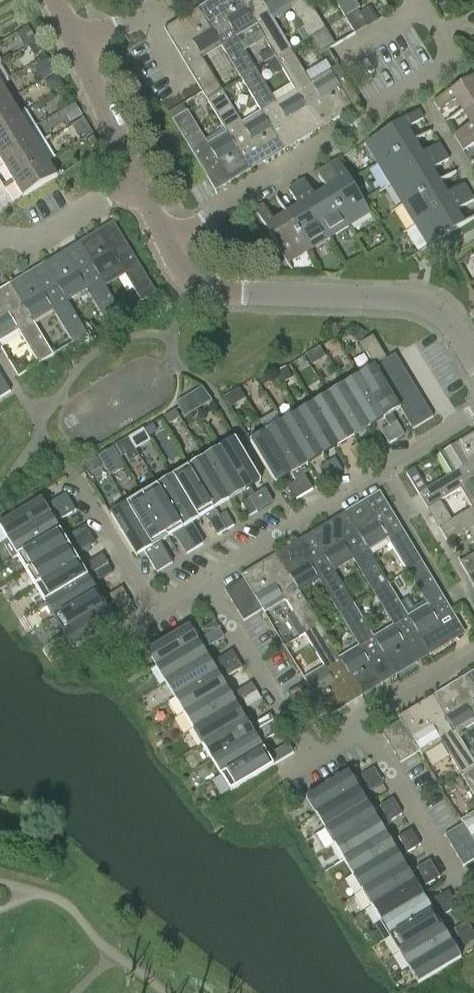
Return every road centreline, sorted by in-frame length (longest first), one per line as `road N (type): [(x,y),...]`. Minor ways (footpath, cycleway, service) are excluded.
road 1 (residential): [(473,354),(437,307),(407,299),(226,292),(185,272),(169,242)]
road 2 (residential): [(169,242),(351,135),(452,59)]
road 3 (residential): [(202,581),(473,418)]
road 4 (residential): [(361,718),(317,744),(301,741),(202,581)]
road 5 (residential): [(361,718),(465,883)]
road 6 (residential): [(202,581),(162,600),(143,595),(74,485)]
road 7 (residential): [(135,181),(77,42)]
road 8 (residential): [(0,238),(33,236),(135,181)]
road 9 (residential): [(473,652),(361,718)]

